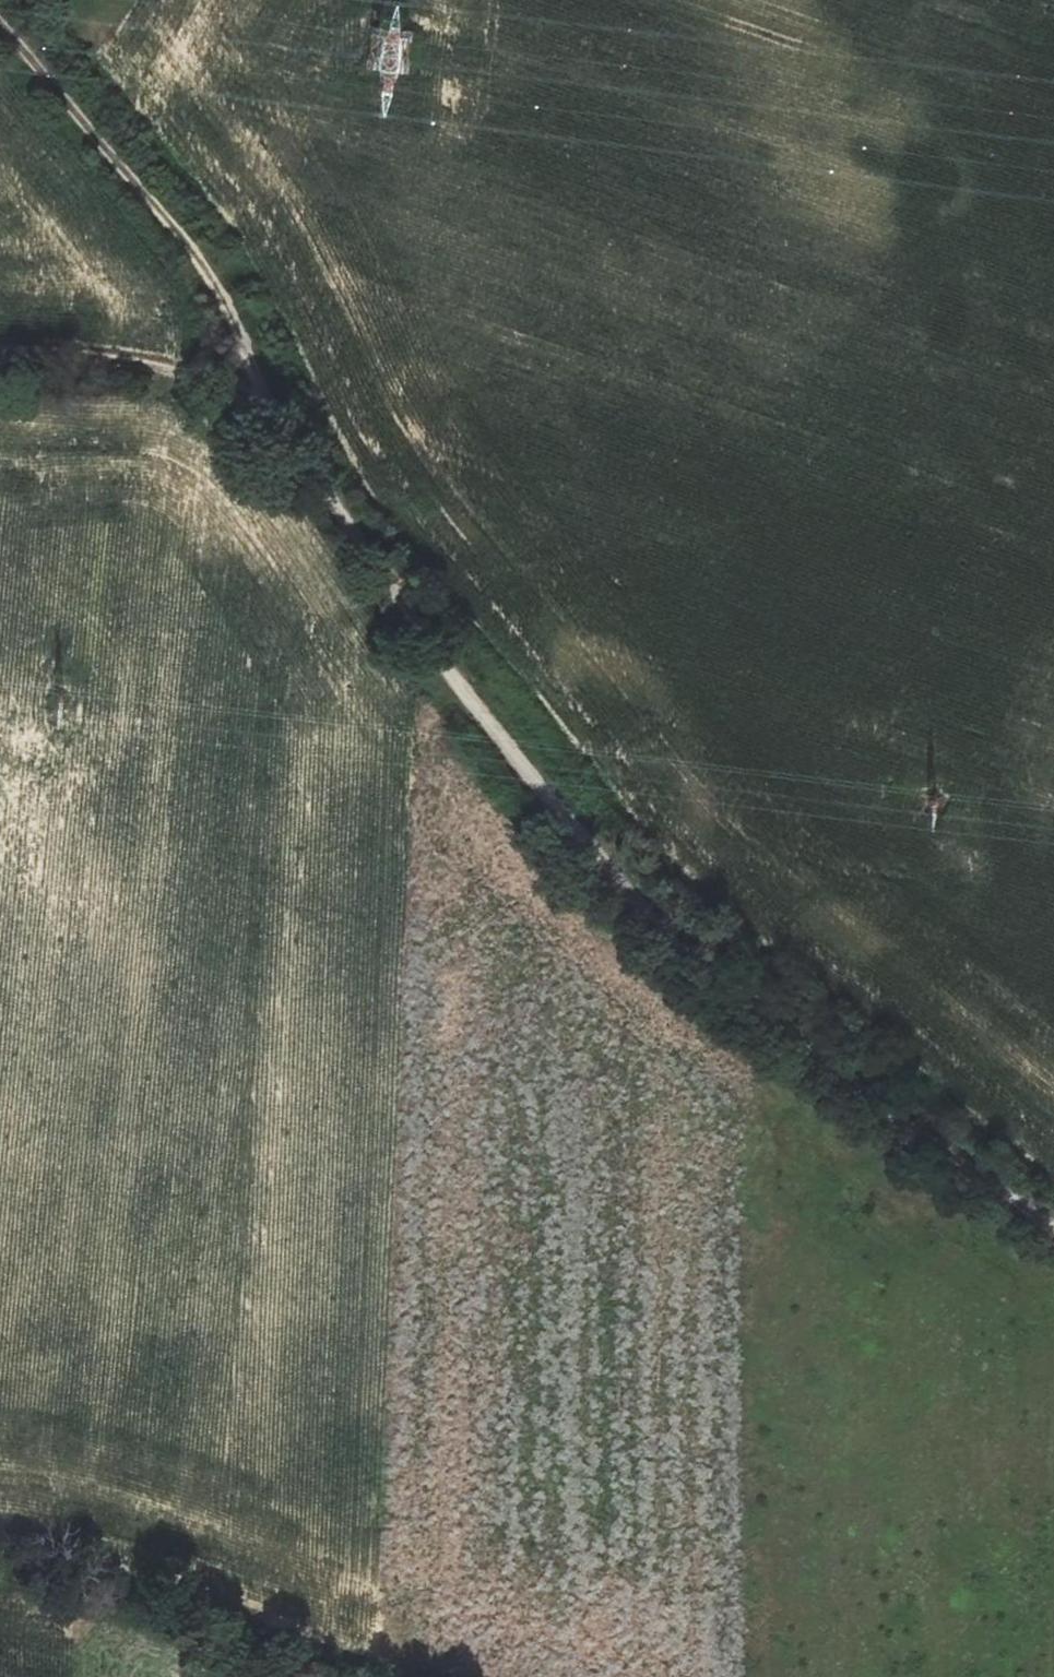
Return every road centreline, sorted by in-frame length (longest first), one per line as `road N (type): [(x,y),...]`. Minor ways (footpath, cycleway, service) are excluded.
road 1 (track): [(257,394),(497,740),(612,879),(792,1047),(1053,1234)]
road 2 (track): [(0,27),(163,219),(211,287),(257,394)]
road 3 (track): [(0,354),(143,364),(257,394)]

